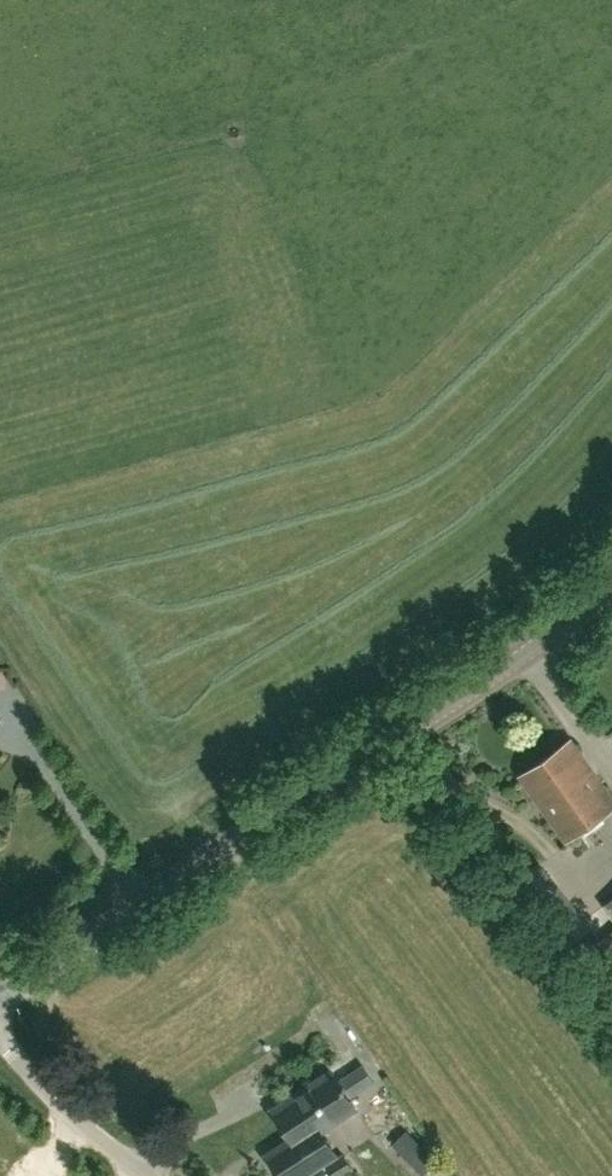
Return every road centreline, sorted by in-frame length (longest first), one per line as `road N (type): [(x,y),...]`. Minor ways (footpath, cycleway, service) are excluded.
road 1 (tertiary): [(0,1001),(512,660),(581,611),(611,578)]
road 2 (residential): [(144,1175),(91,1133),(0,1030)]

